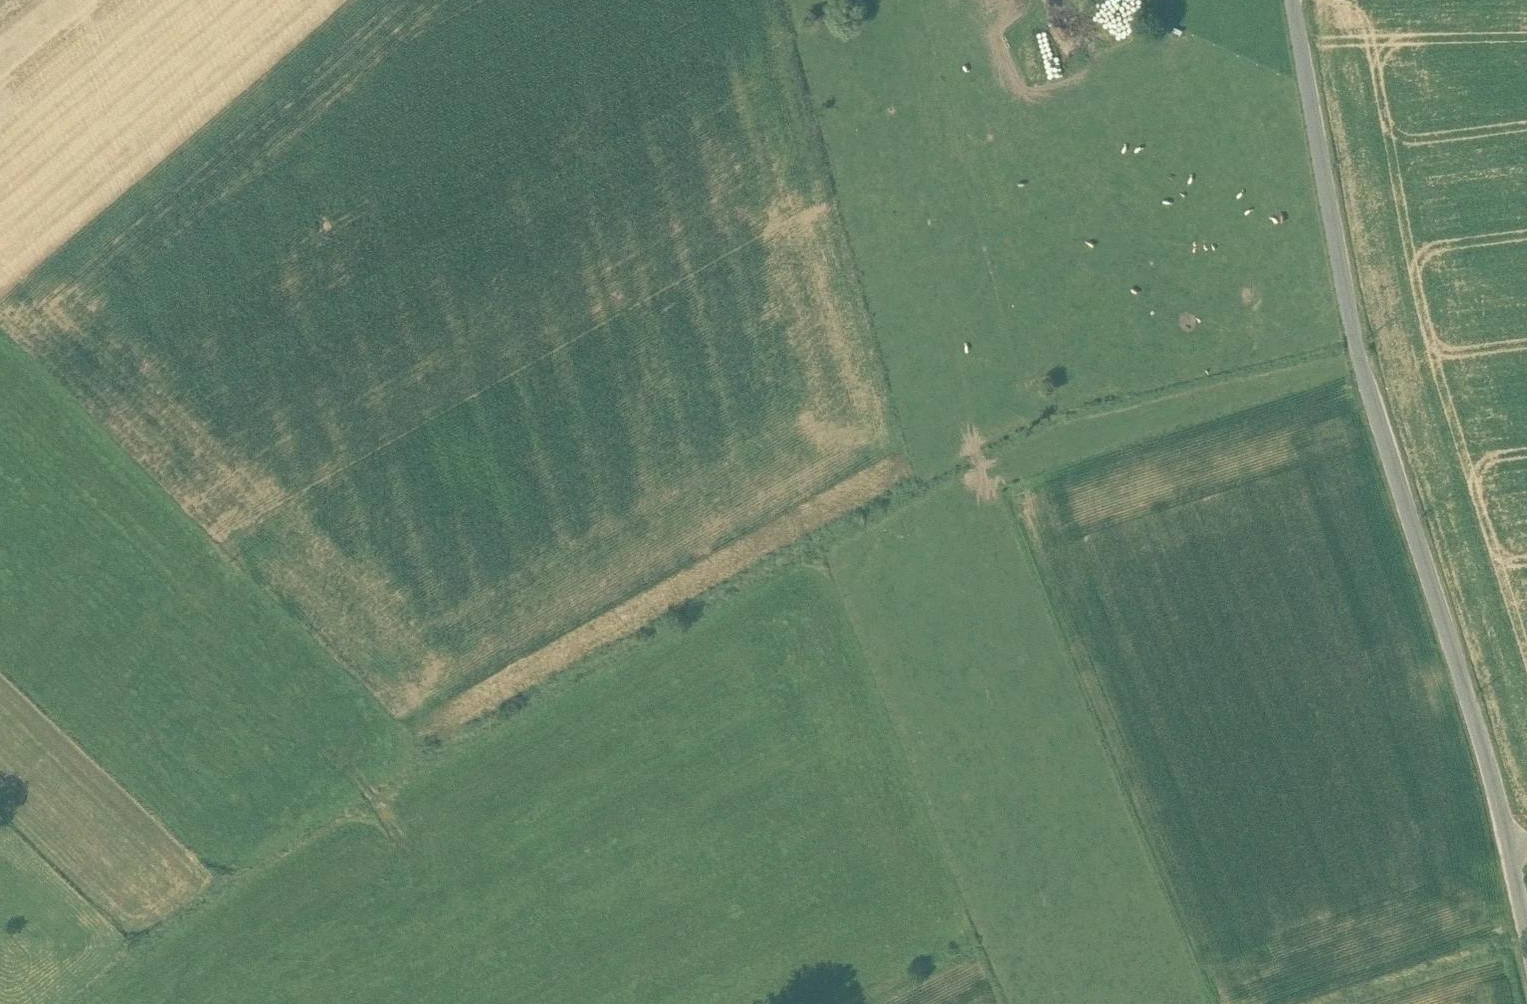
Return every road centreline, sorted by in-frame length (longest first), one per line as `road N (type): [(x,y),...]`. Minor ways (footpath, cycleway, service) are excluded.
road 1 (unclassified): [(1299,0),(1363,347),(1477,707),(1526,916)]

